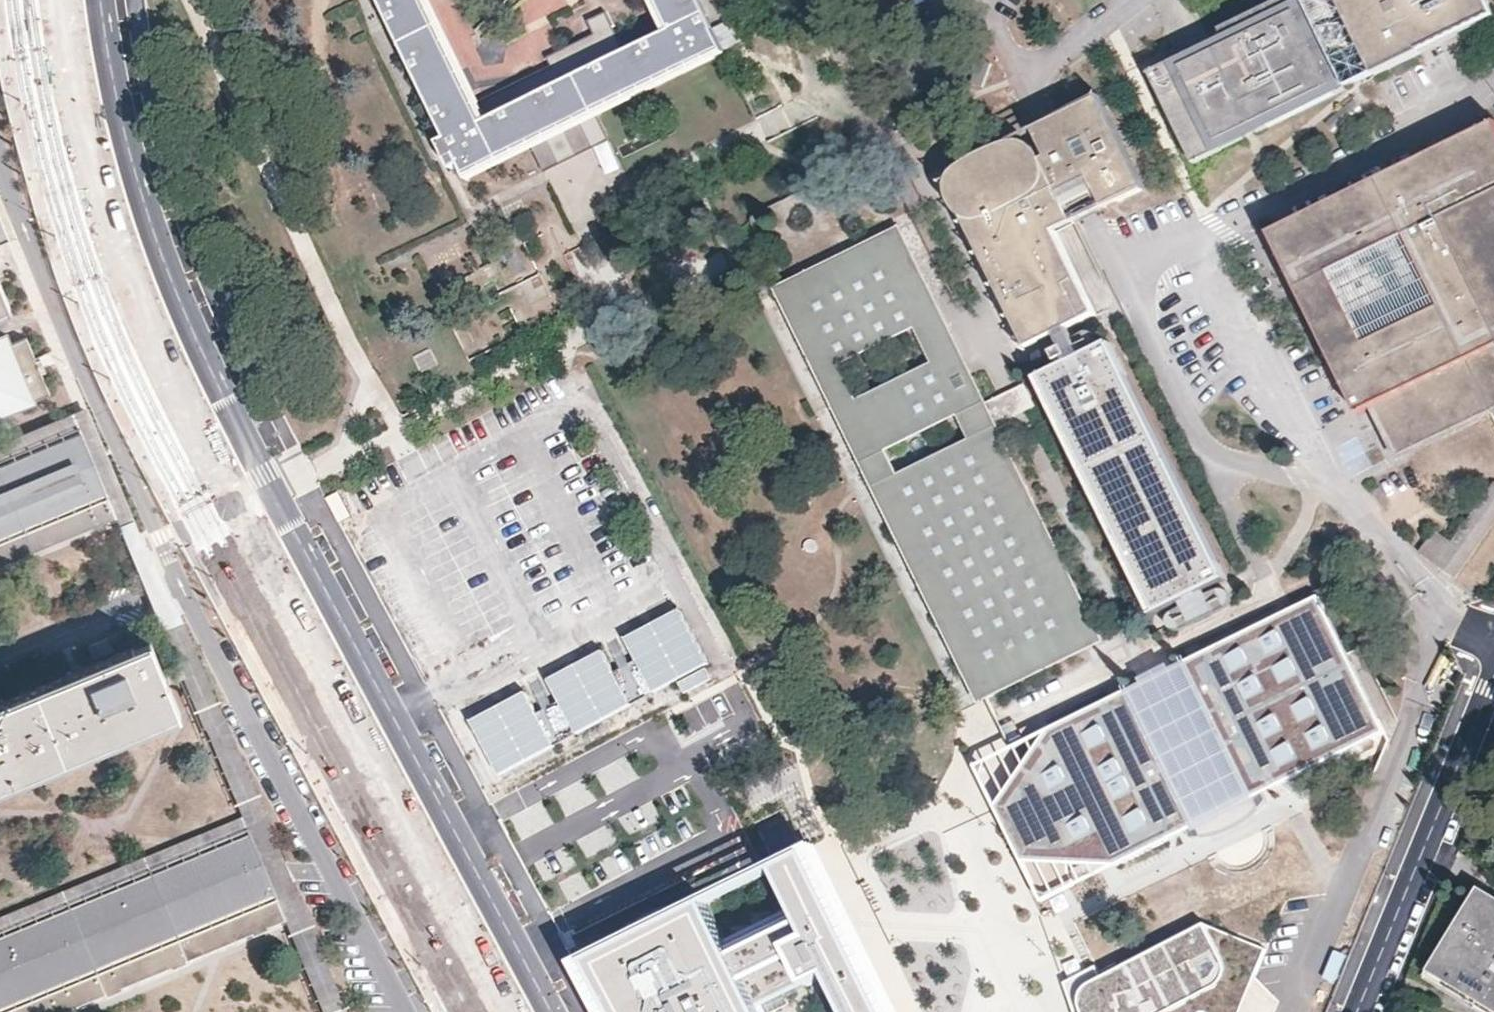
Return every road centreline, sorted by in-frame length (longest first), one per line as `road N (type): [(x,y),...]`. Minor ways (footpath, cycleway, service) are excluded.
road 1 (secondary): [(552,1011),(169,274),(119,105),(101,0)]
road 2 (residential): [(1357,1011),(1493,687)]

